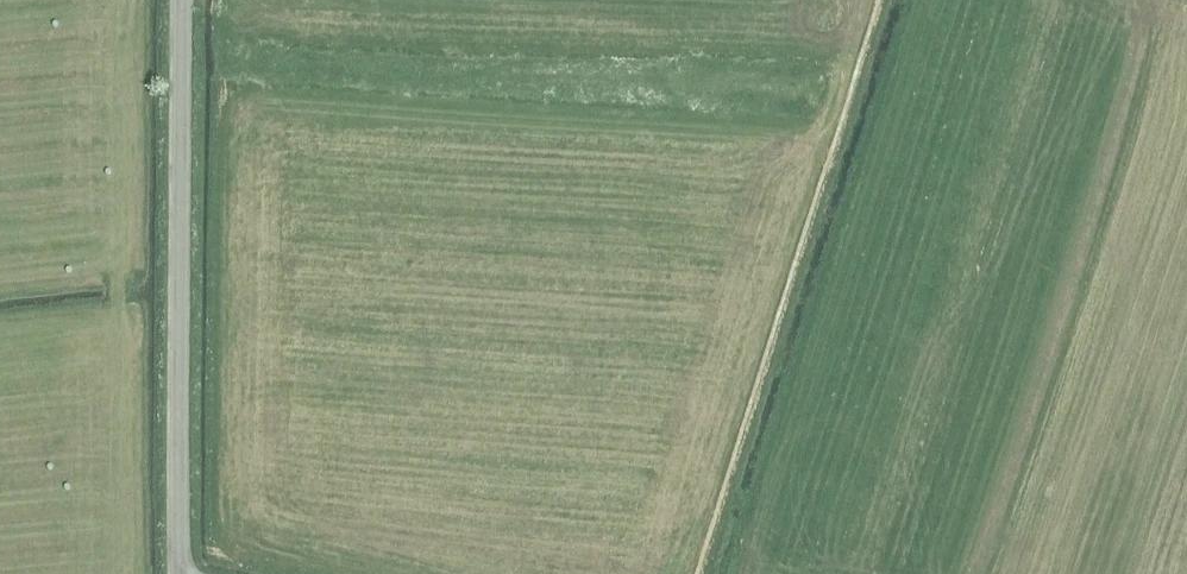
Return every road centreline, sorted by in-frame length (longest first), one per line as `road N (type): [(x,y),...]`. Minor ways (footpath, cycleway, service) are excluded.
road 1 (unclassified): [(177,573),(182,0)]

